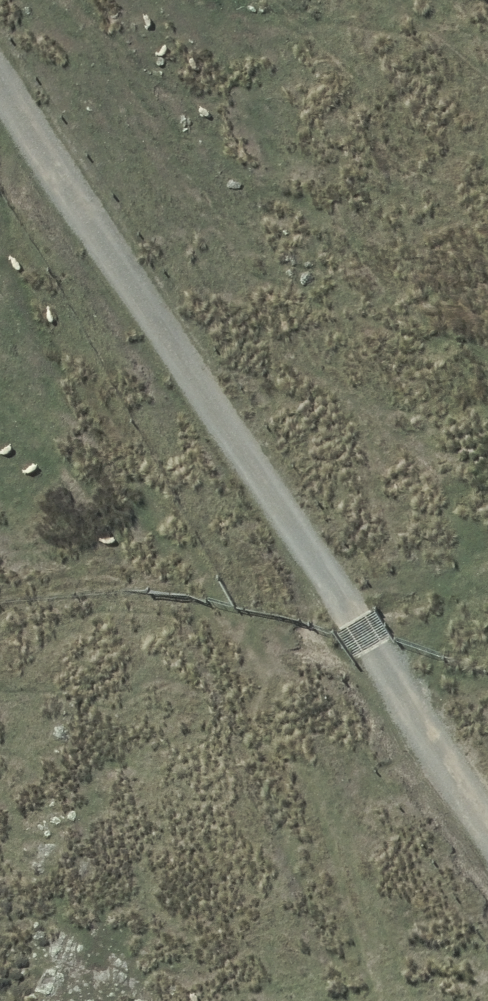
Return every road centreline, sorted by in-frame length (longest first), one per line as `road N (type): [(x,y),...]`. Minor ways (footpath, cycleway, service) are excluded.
road 1 (track): [(370,1000),(36,236),(5,82)]
road 2 (track): [(0,74),(487,827)]

